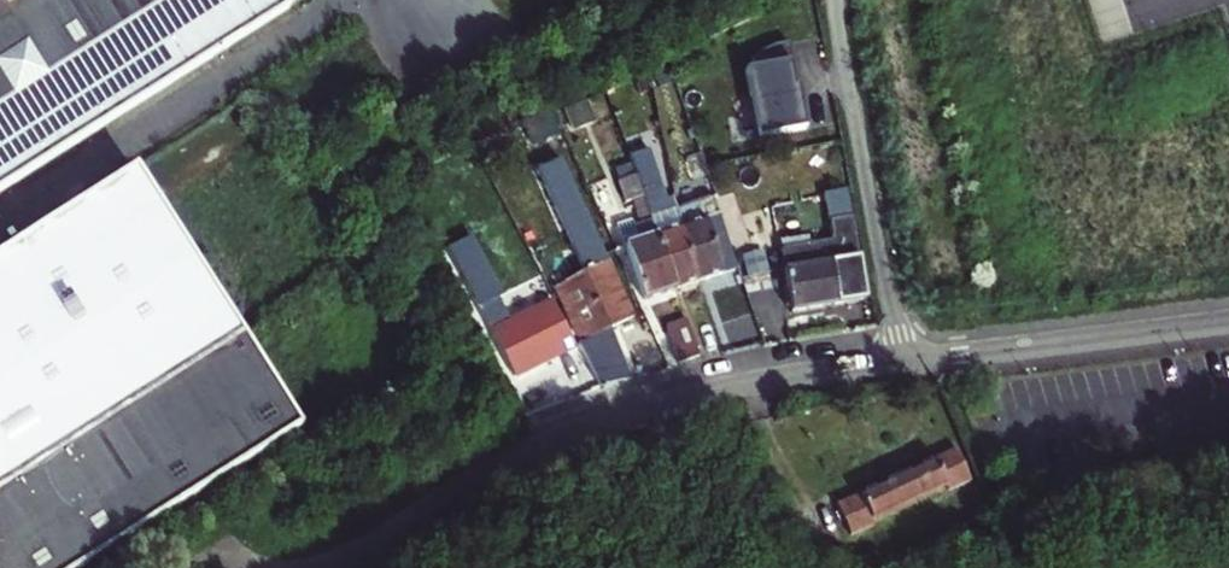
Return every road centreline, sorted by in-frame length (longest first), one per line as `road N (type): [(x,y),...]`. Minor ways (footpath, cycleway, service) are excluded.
road 1 (residential): [(326,567),(482,475),(611,419),(744,384),(901,362)]
road 2 (residential): [(901,362),(832,0)]
road 3 (residential): [(901,362),(1228,321)]

